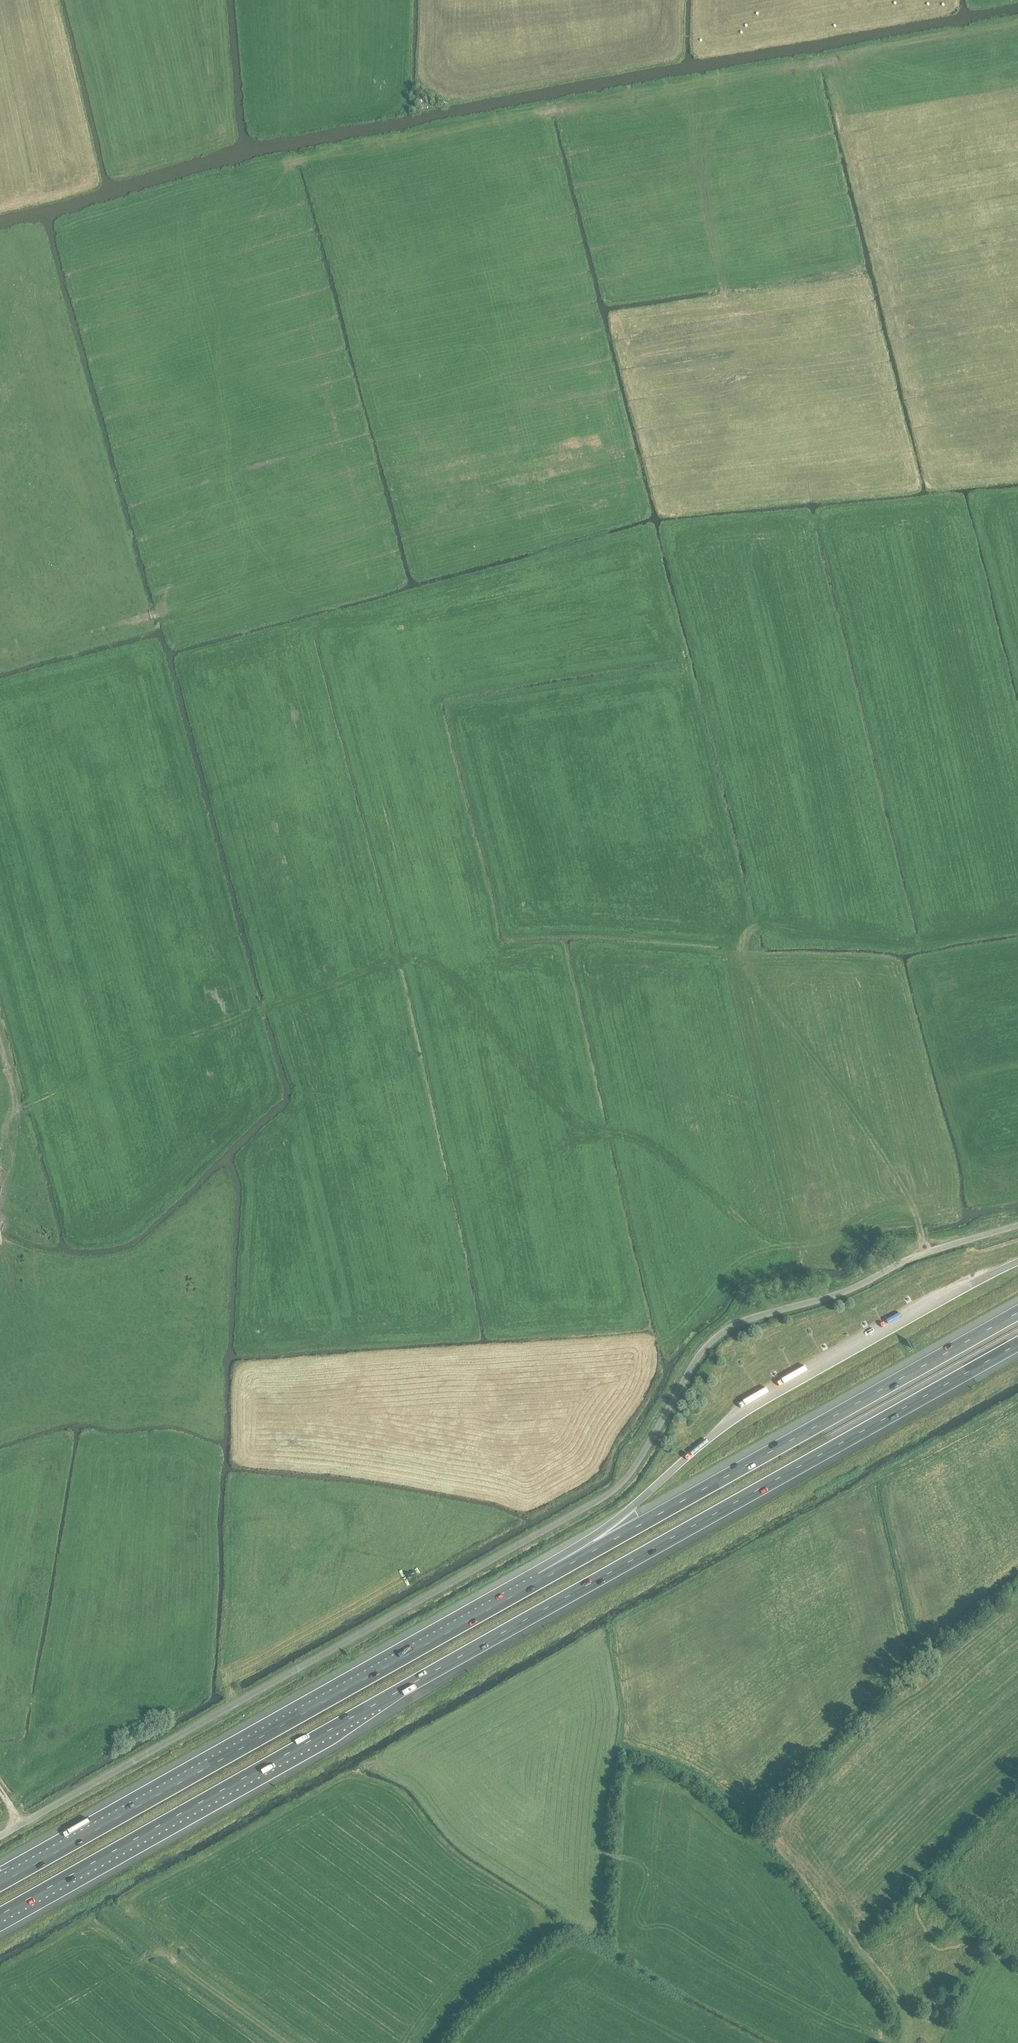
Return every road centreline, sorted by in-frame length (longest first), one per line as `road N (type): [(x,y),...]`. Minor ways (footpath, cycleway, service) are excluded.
road 1 (track): [(1017,26),(289,163),(257,208),(222,428),(160,614)]
road 2 (unclassified): [(0,1836),(610,1494),(632,1471),(696,1360),(721,1333),(1017,1226)]
road 3 (motorway): [(0,1915),(1017,1343)]
road 4 (track): [(11,1112),(409,957),(588,1136),(444,1195)]
road 5 (motorway): [(542,1581),(0,1884)]
road 6 (motorway): [(1017,1313),(542,1581)]
road 7 (track): [(588,1136),(617,1131),(652,1145),(772,1242),(825,1240),(895,1207),(911,1210),(929,1252)]
road 8 (motorway): [(716,1434),(542,1581)]
road 9 (track): [(0,661),(160,614)]
road 10 (track): [(160,1952),(286,2042)]

